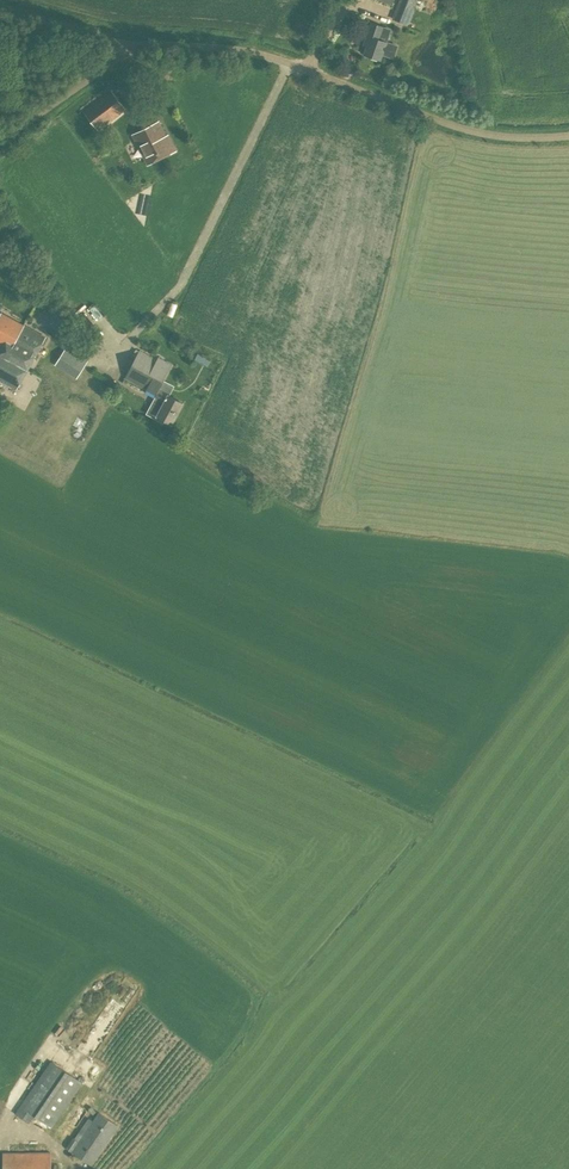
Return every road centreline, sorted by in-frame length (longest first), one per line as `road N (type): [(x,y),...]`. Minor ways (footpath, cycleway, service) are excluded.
road 1 (unclassified): [(118,49),(312,70),(460,126),(522,138),(568,134)]
road 2 (unclassified): [(0,139),(118,49)]
road 3 (unclassified): [(0,15),(118,49)]

